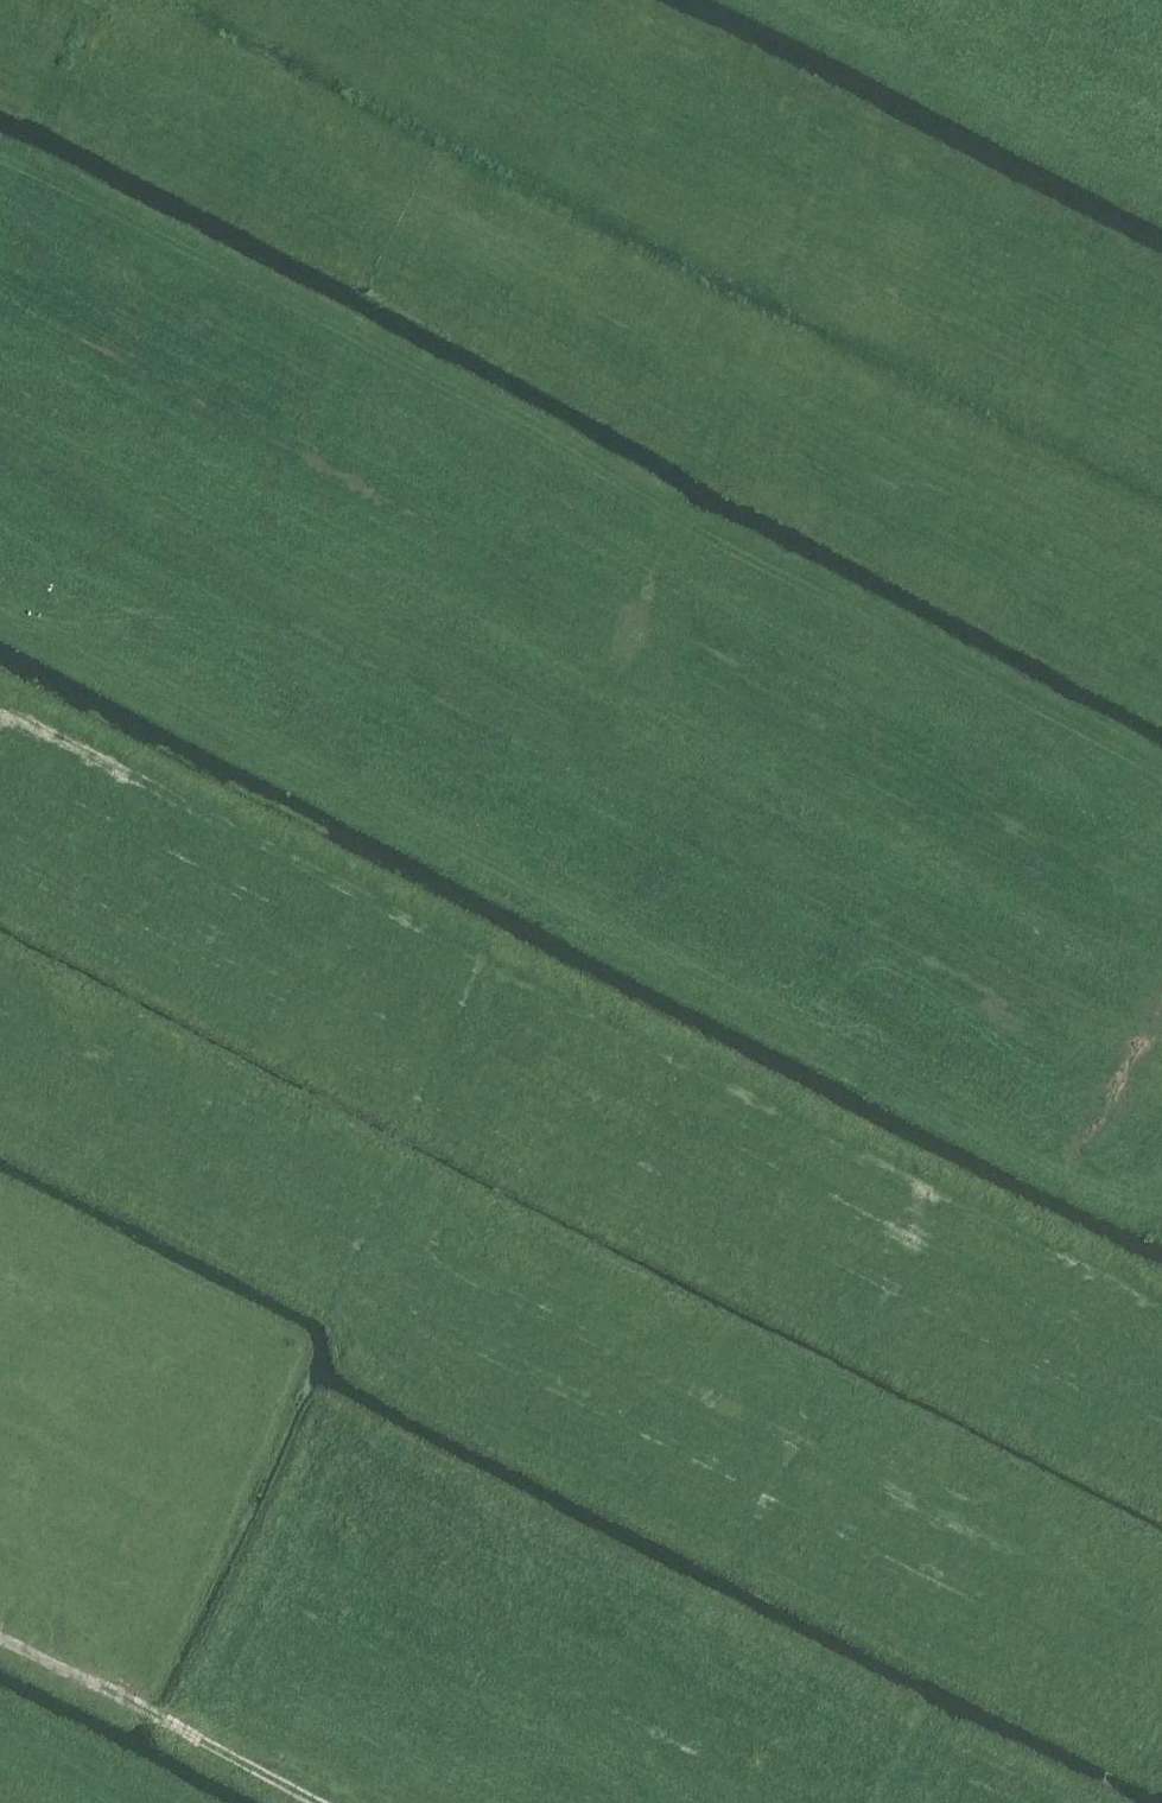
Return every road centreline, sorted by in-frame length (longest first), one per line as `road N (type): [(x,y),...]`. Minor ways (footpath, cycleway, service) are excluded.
road 1 (track): [(0,1637),(320,1802)]

